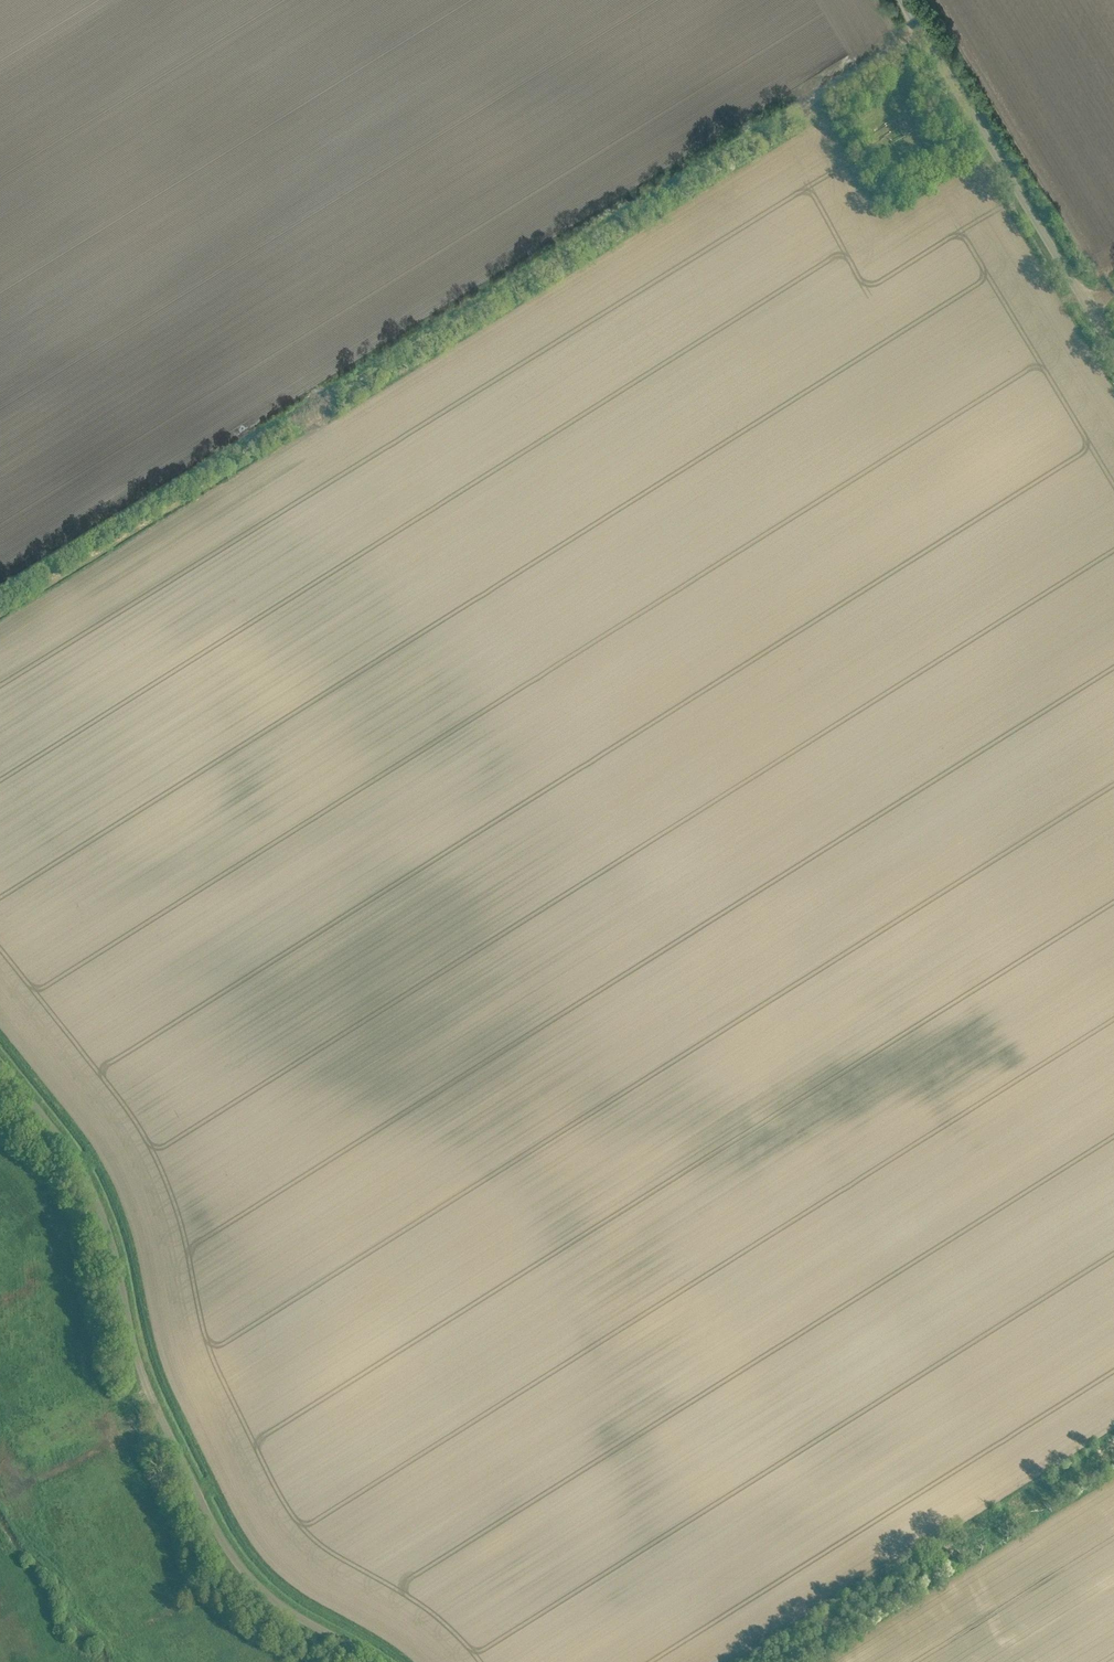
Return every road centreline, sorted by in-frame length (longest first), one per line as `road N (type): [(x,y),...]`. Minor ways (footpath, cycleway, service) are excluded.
road 1 (unclassified): [(375,1661),(277,1605),(229,1554),(139,1367),(92,1195),(0,1064)]
road 2 (track): [(922,32),(327,396)]
road 3 (unclassified): [(1088,309),(902,0)]

